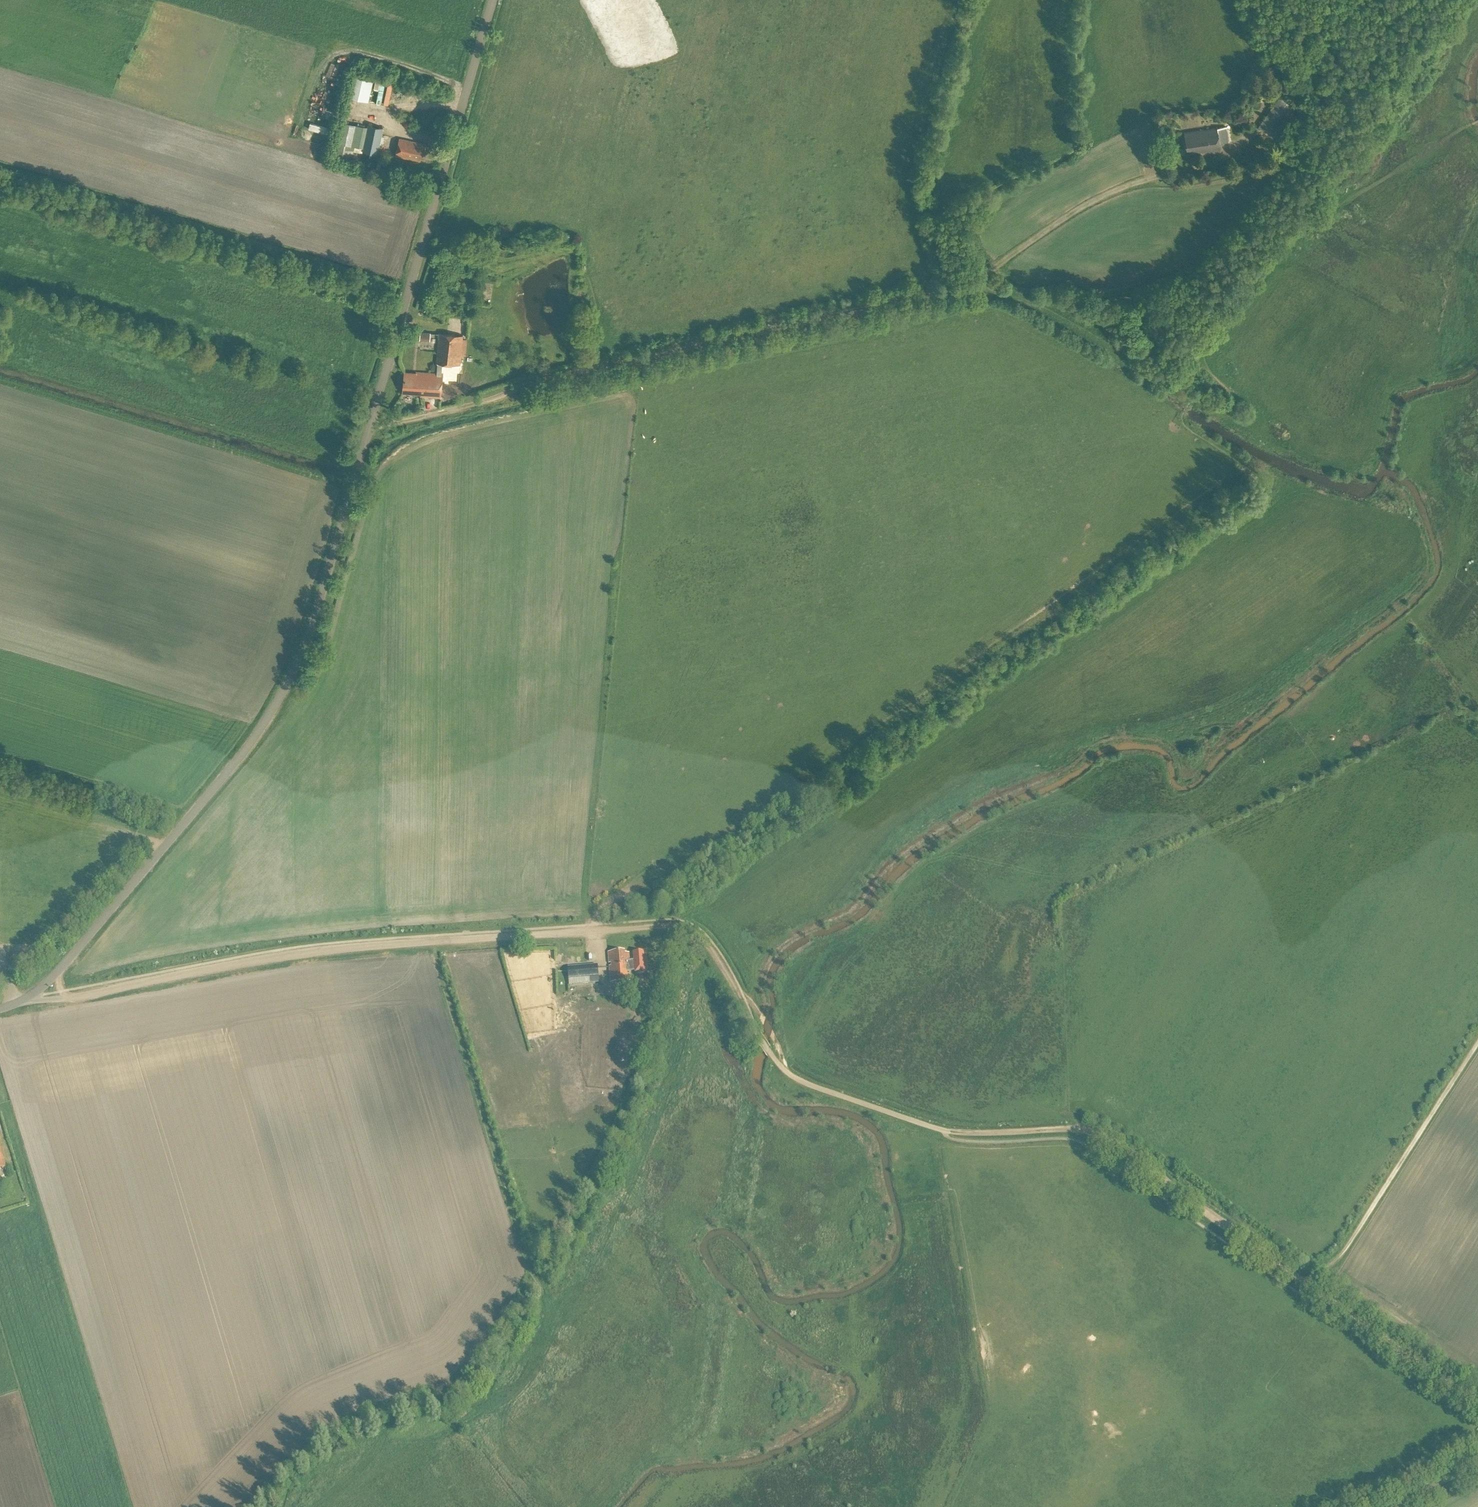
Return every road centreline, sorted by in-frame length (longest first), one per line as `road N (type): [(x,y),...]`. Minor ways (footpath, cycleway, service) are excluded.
road 1 (unclassified): [(0,1008),(36,996),(56,975),(194,811),(289,682),(492,0)]
road 2 (track): [(369,428),(970,282),(1106,194),(1267,154)]
road 3 (track): [(1477,1406),(1100,1139),(946,1132)]
road 4 (track): [(434,944),(316,952),(28,1000)]
road 5 (track): [(759,1037),(710,948),(691,930),(434,944)]
road 6 (unclassified): [(946,1132),(812,1087),(789,1075),(759,1037)]

